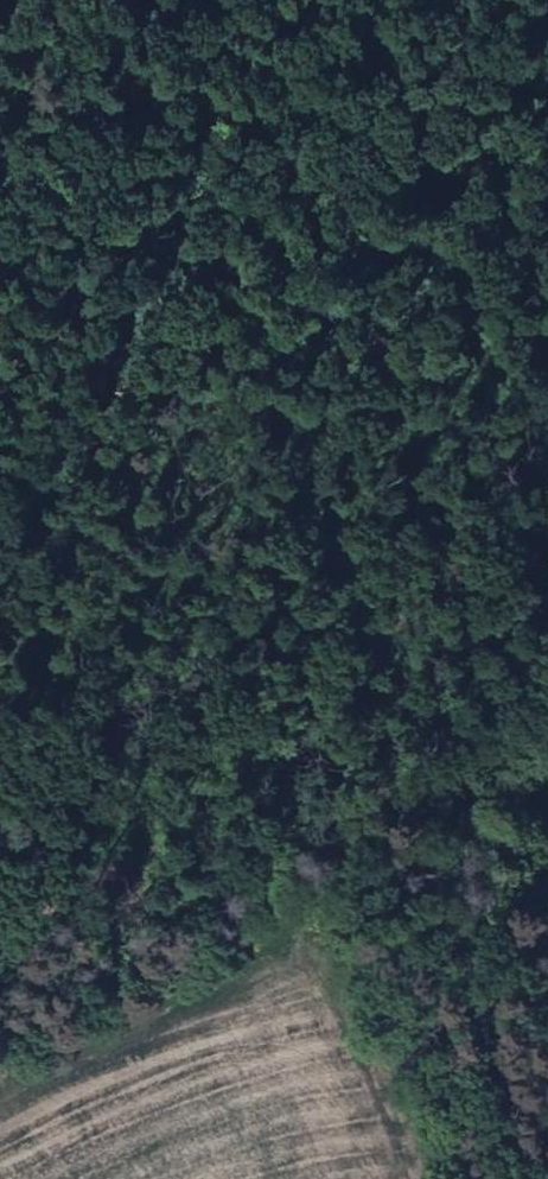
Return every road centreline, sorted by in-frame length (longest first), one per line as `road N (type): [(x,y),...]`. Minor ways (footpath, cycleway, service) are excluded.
road 1 (track): [(0,933),(223,816),(387,749),(459,709),(547,697)]

